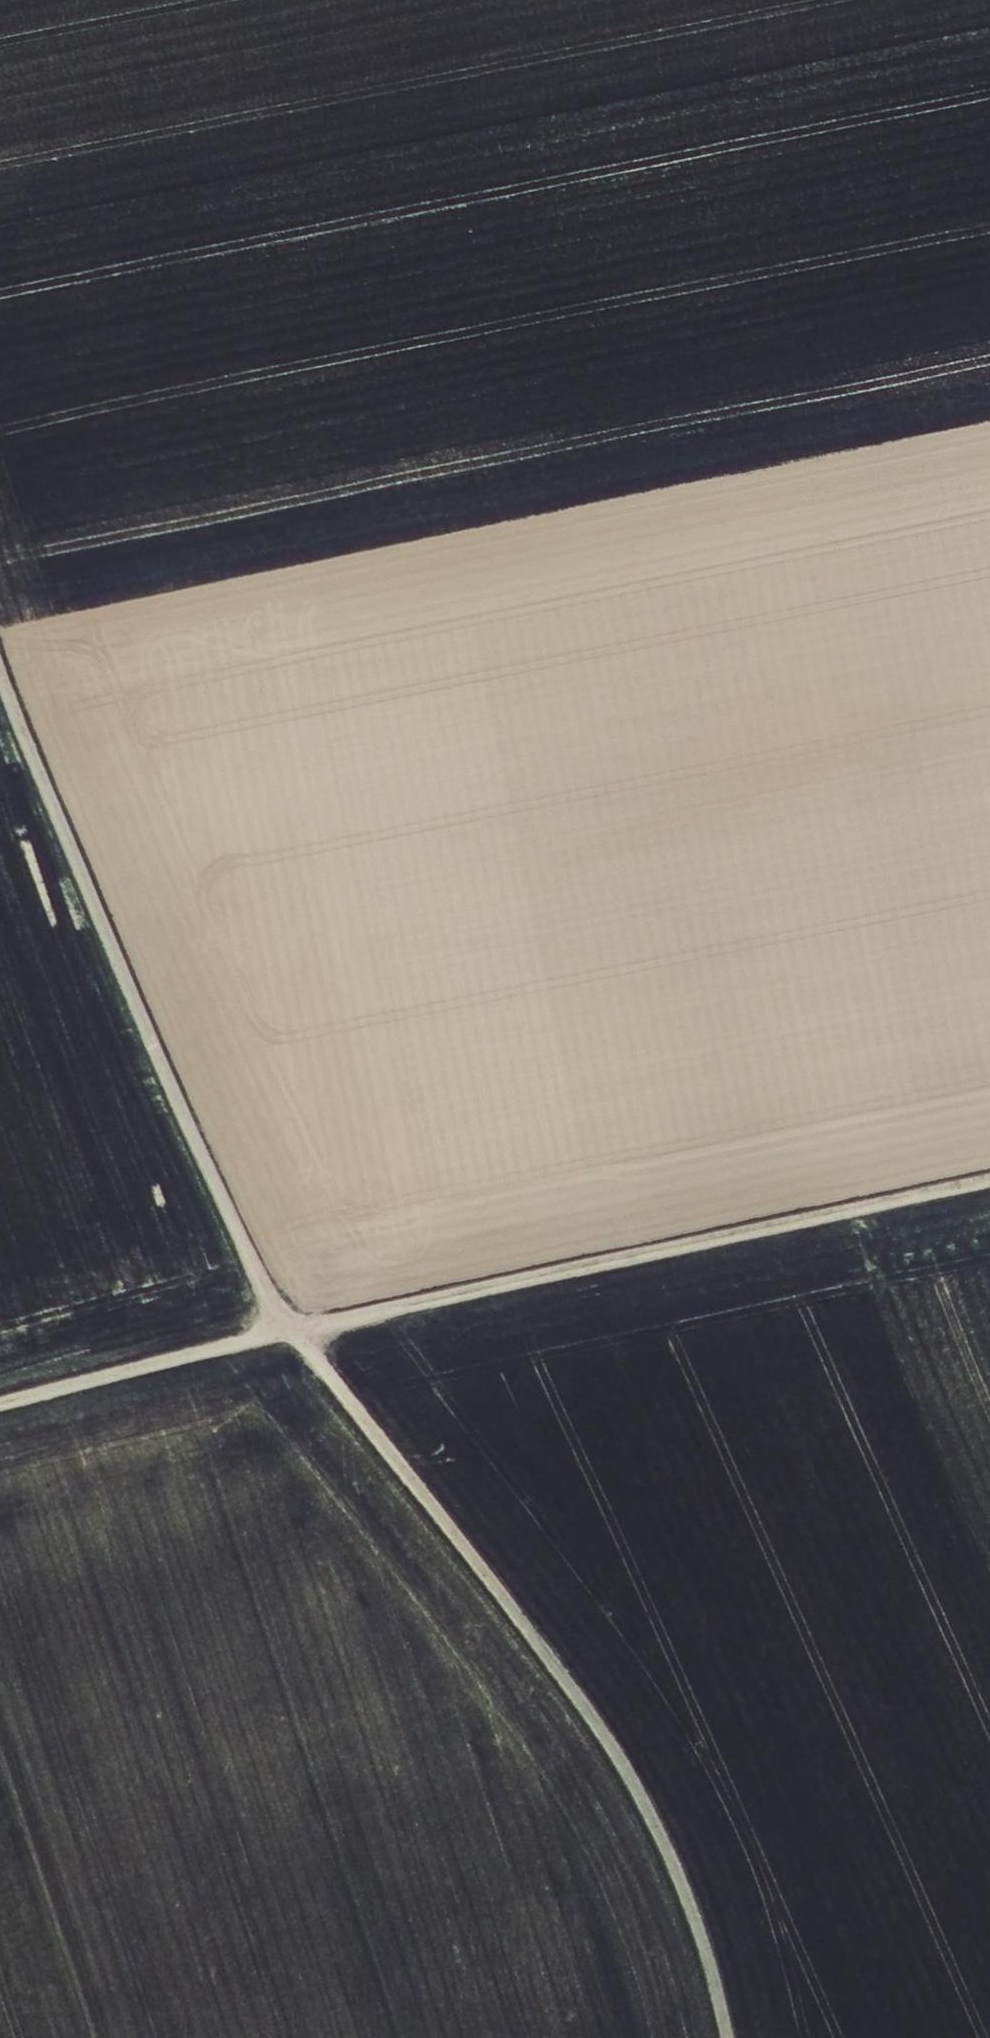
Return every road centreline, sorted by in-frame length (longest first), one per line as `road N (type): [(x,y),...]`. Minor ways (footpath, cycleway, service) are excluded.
road 1 (track): [(0,684),(36,785),(257,1273),(586,1713),(677,1861),(732,2037)]
road 2 (track): [(989,1181),(292,1326),(0,1406)]

